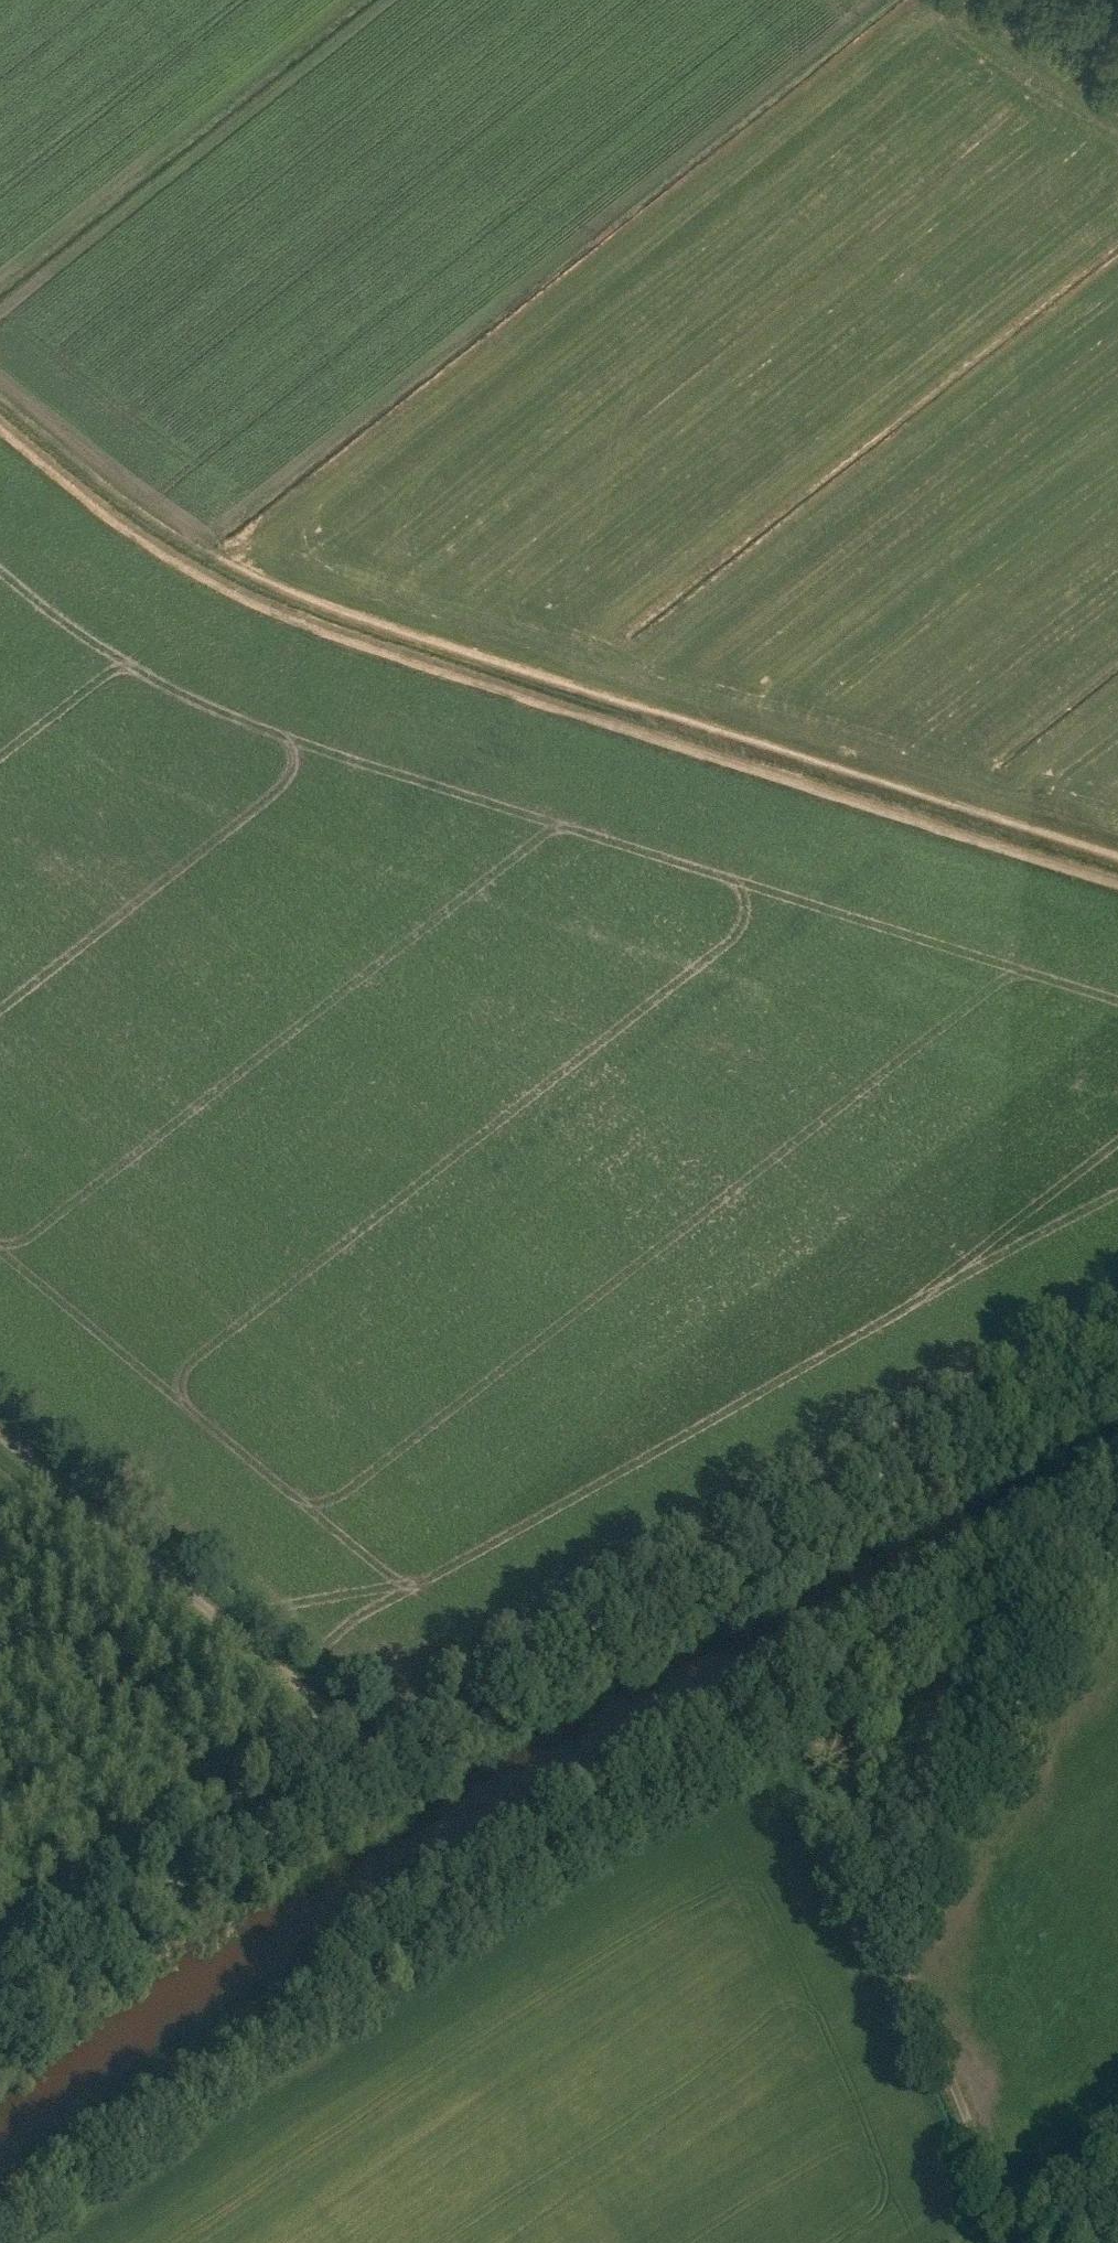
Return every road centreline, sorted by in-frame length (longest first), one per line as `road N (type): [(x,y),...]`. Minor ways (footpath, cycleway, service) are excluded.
road 1 (track): [(1117,1339),(244,1830),(0,2013)]
road 2 (track): [(1022,2242),(865,1881),(836,1747),(809,1699)]
road 3 (track): [(0,1434),(347,1725),(368,1757)]

